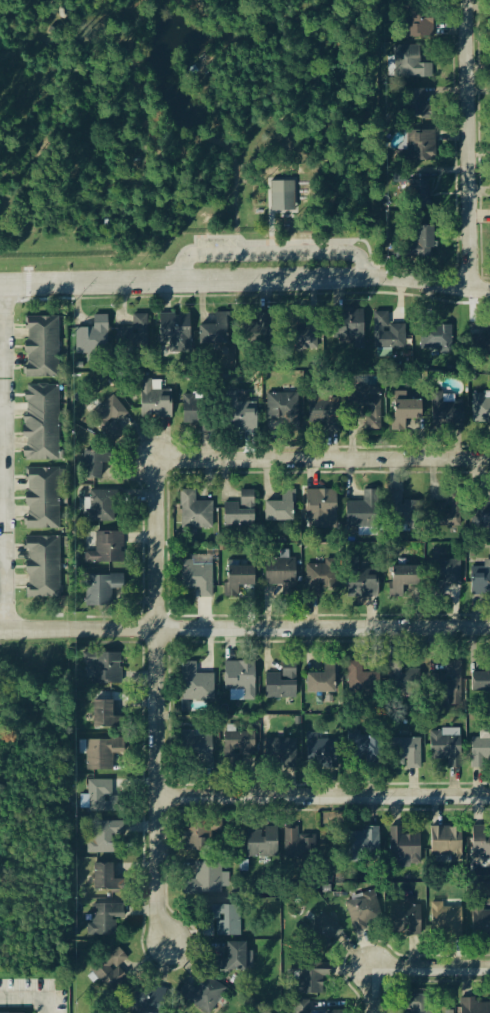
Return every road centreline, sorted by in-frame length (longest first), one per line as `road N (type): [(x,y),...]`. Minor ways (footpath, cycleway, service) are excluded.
road 1 (residential): [(0,287),(369,280),(489,294)]
road 2 (residential): [(0,629),(489,621)]
road 3 (residential): [(154,462),(160,950)]
road 4 (residential): [(4,287),(5,629)]
road 5 (residential): [(489,461),(154,462)]
road 6 (residential): [(158,790),(489,789)]
road 7 (residential): [(469,292),(464,0)]

